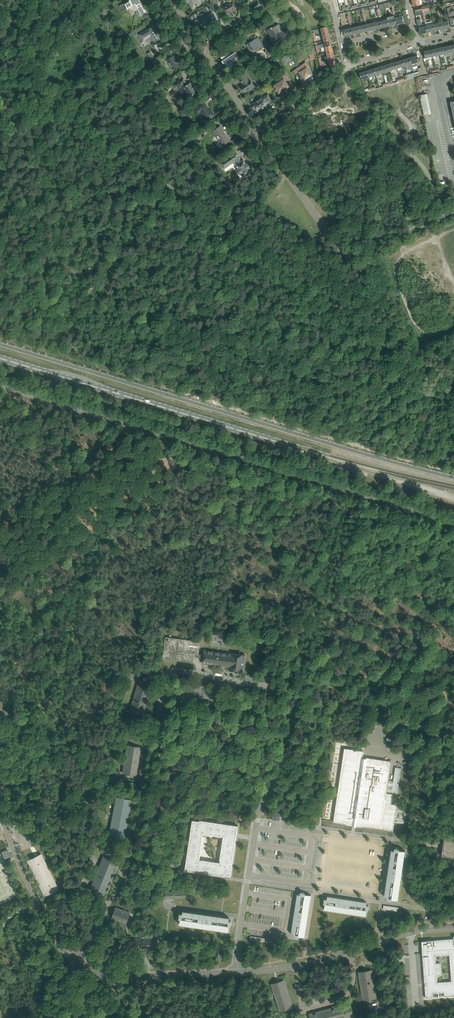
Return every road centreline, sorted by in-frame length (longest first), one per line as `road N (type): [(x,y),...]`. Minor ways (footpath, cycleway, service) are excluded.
road 1 (unclassified): [(238,971),(257,815),(298,704),(294,693),(180,671),(161,695),(129,849),(97,926),(70,956)]
road 2 (unclassified): [(0,386),(453,525)]
road 3 (primary): [(369,470),(0,359)]
road 4 (track): [(352,257),(301,281),(56,102)]
road 5 (residential): [(261,137),(341,254),(352,257),(445,217)]
road 6 (unclassified): [(453,927),(290,967),(238,971)]
road 7 (unclassified): [(238,971),(127,975),(94,972),(70,956)]
road 8 (unclassified): [(70,956),(0,818)]
road 9 (unclassified): [(445,217),(431,180),(402,144),(415,128),(400,114)]

